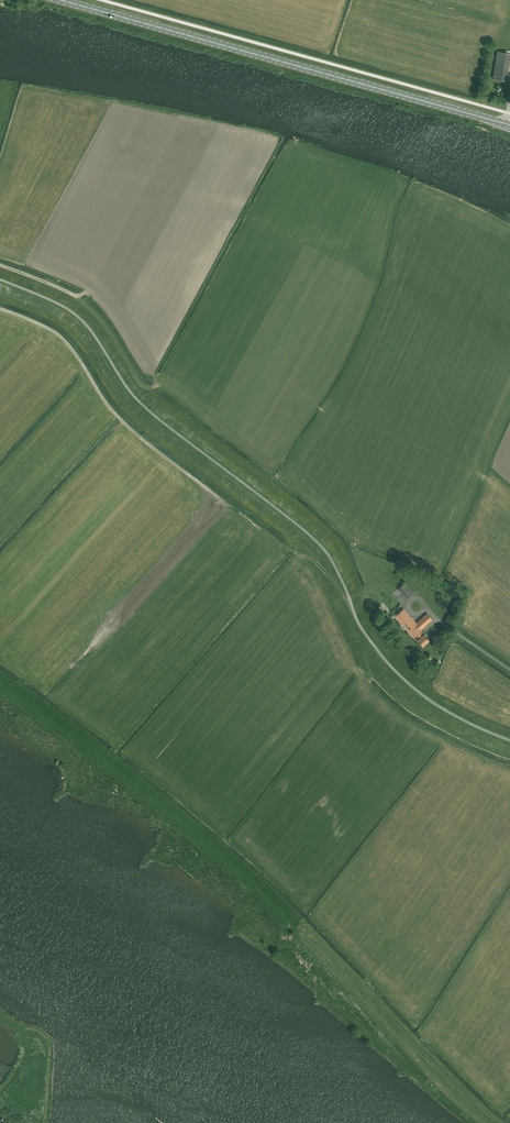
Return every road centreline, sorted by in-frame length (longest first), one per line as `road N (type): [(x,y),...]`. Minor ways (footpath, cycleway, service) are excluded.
road 1 (secondary): [(509,125),(61,0)]

